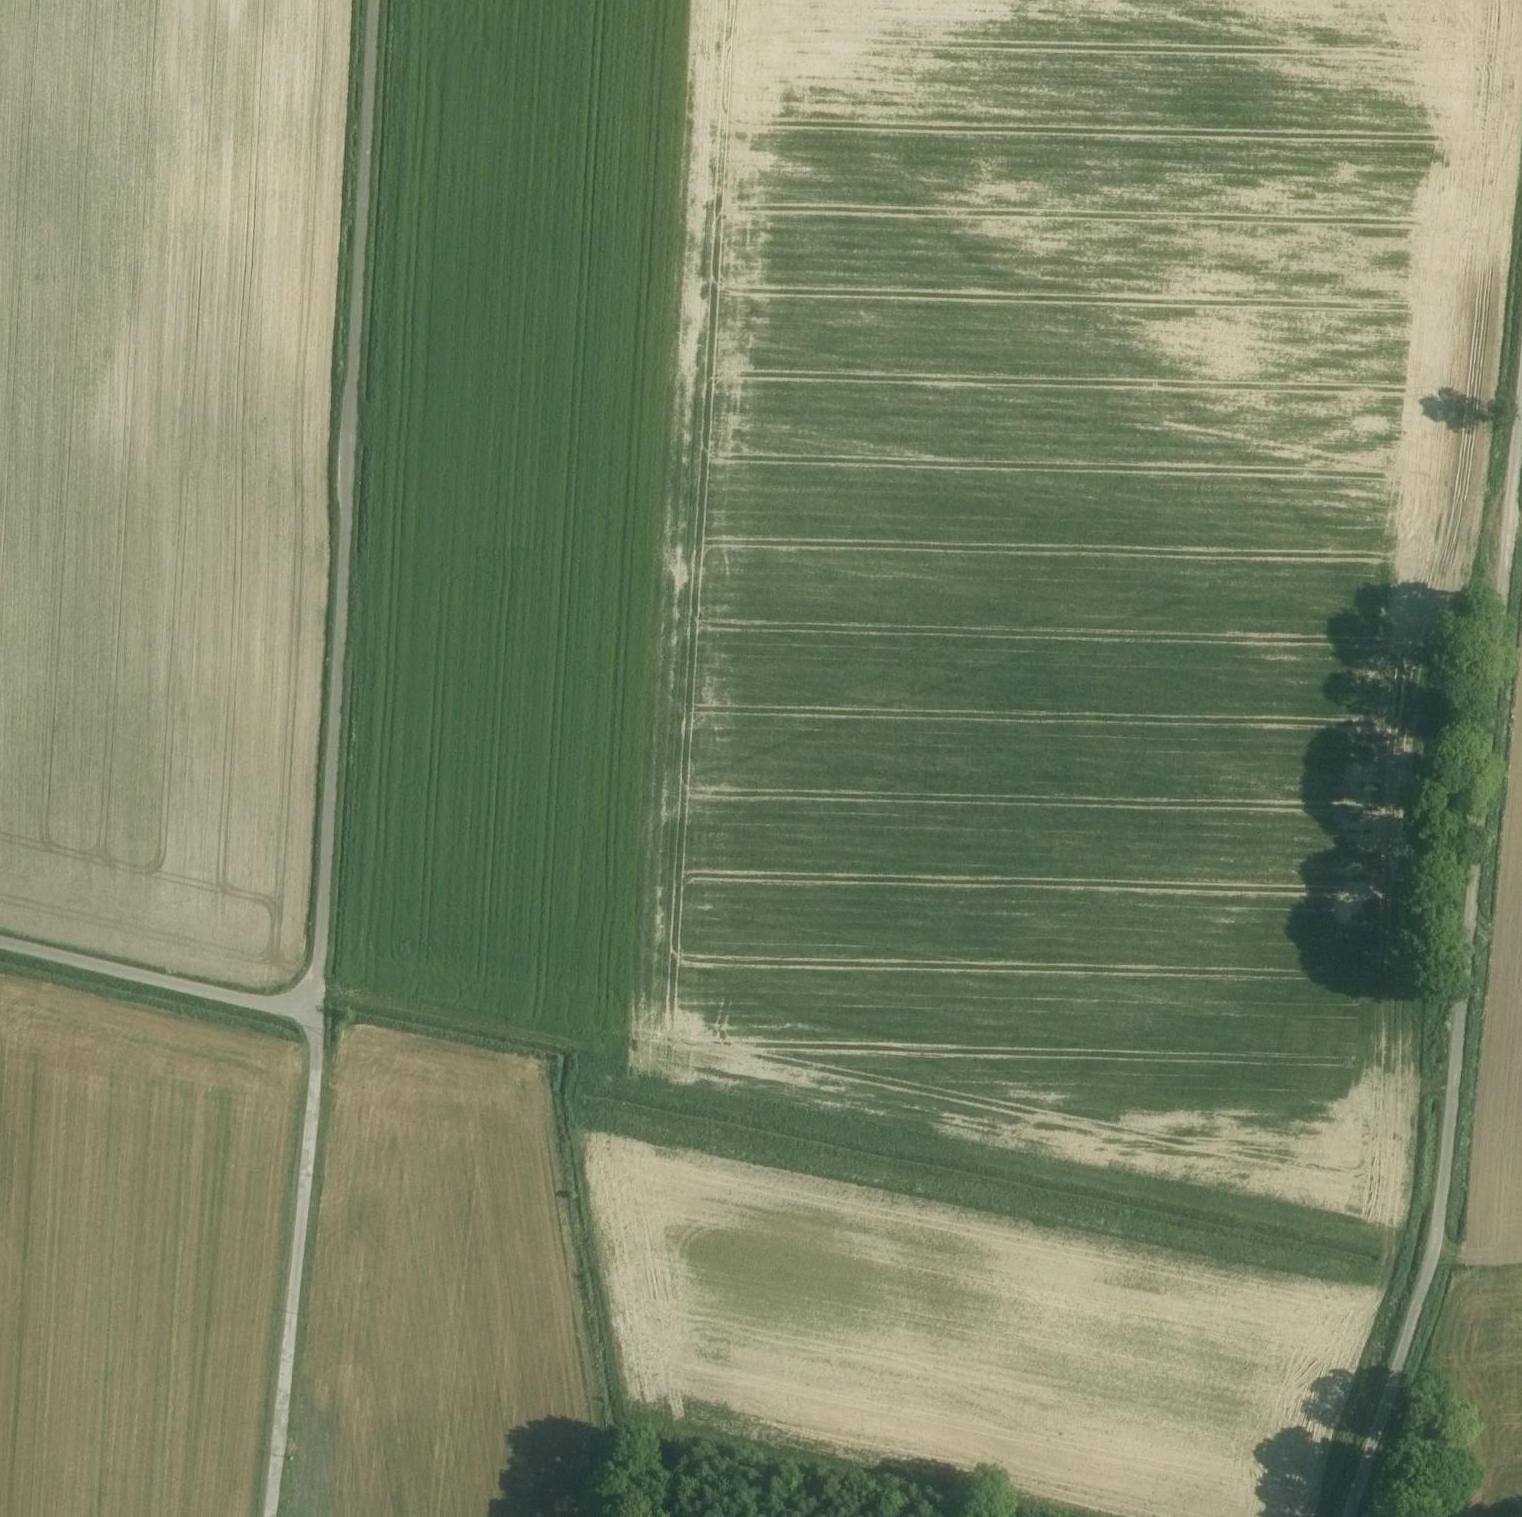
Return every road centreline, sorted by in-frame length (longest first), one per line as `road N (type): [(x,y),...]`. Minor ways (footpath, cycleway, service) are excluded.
road 1 (unclassified): [(0,942),(317,1017),(372,0)]
road 2 (unclassified): [(1349,1516),(1436,1239),(1521,413)]

